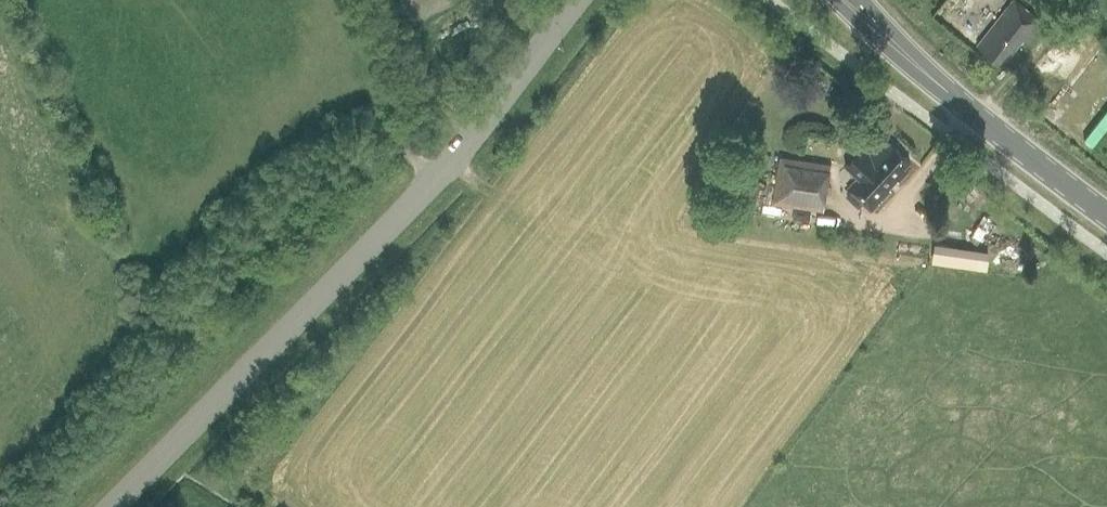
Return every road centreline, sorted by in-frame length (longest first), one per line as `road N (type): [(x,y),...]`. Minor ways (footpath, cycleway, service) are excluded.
road 1 (unclassified): [(117,506),(434,184),(579,0)]
road 2 (secondary): [(1106,214),(995,130),(847,0)]

